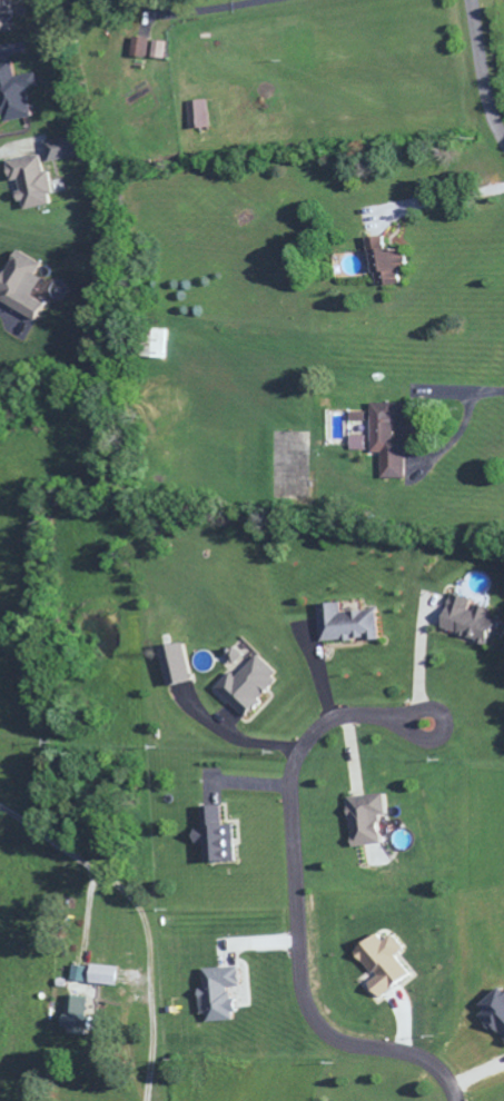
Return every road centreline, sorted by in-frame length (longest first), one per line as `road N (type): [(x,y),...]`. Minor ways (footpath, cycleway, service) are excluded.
road 1 (residential): [(455,1100),(422,1062),(330,1034),(304,985),(291,822),(297,764),(336,722),(375,718)]
road 2 (residential): [(503,139),(486,91),(471,0)]

